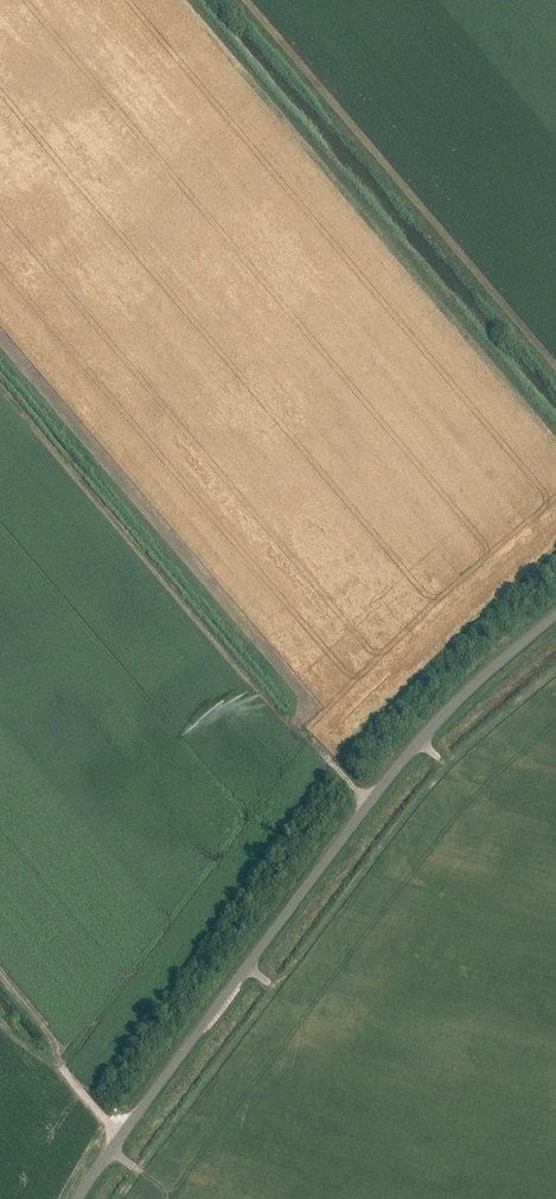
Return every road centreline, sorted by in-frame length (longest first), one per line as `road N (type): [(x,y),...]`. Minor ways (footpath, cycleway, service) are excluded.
road 1 (unclassified): [(78,1198),(404,758),(555,617)]

